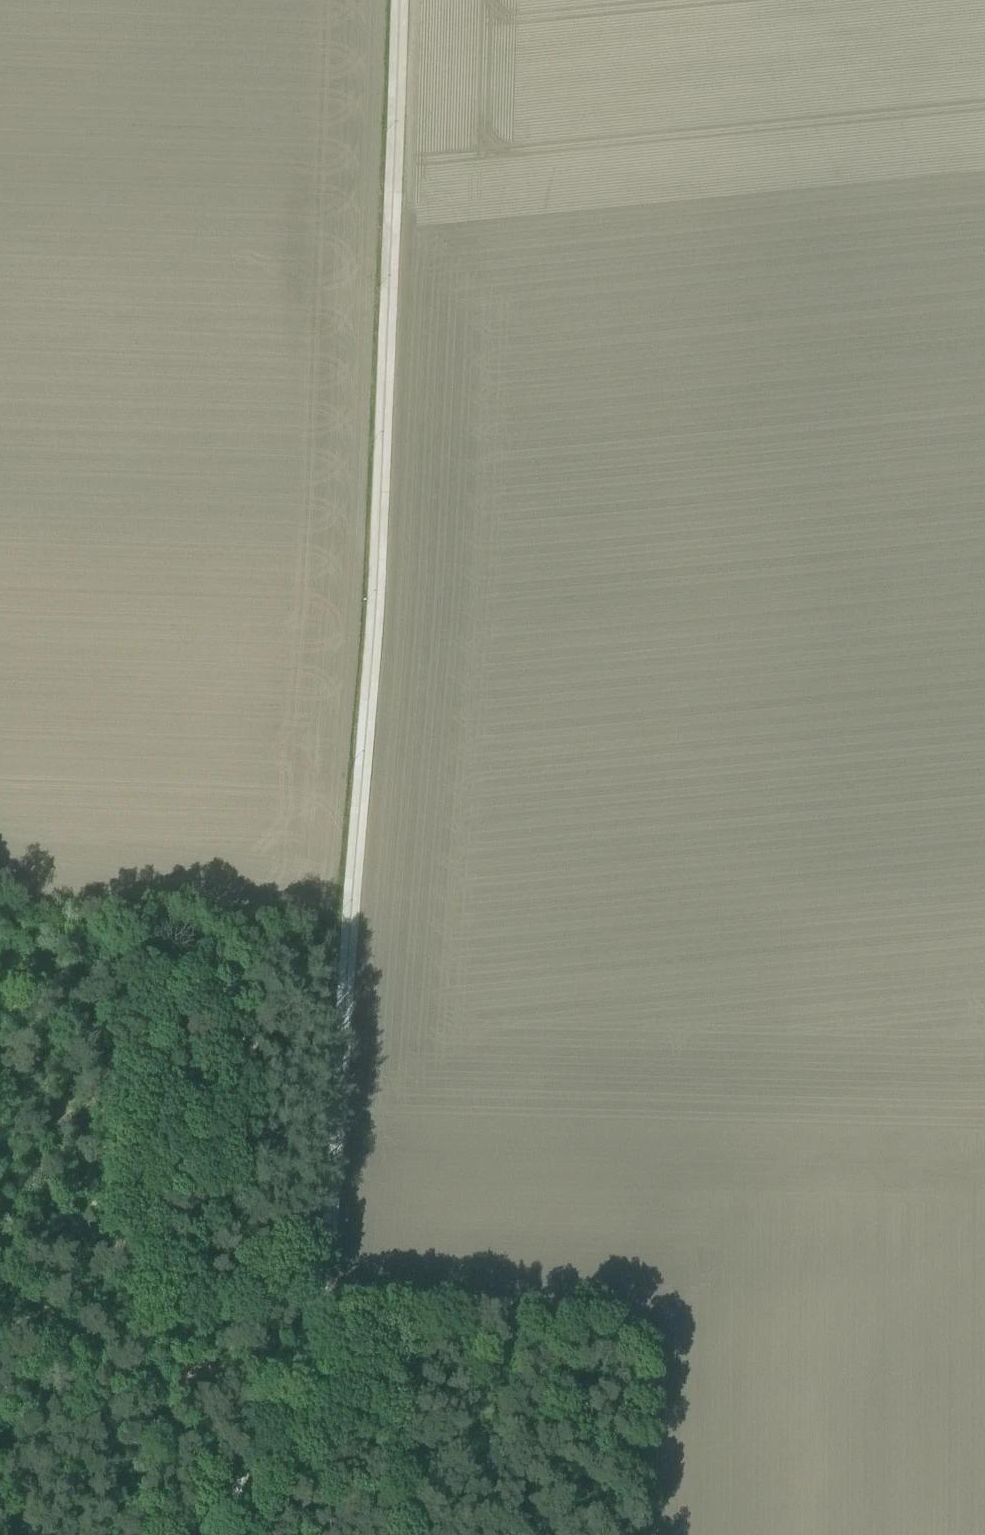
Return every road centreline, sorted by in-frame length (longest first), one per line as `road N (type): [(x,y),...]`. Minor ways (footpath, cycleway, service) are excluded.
road 1 (track): [(0,1260),(314,1284)]

